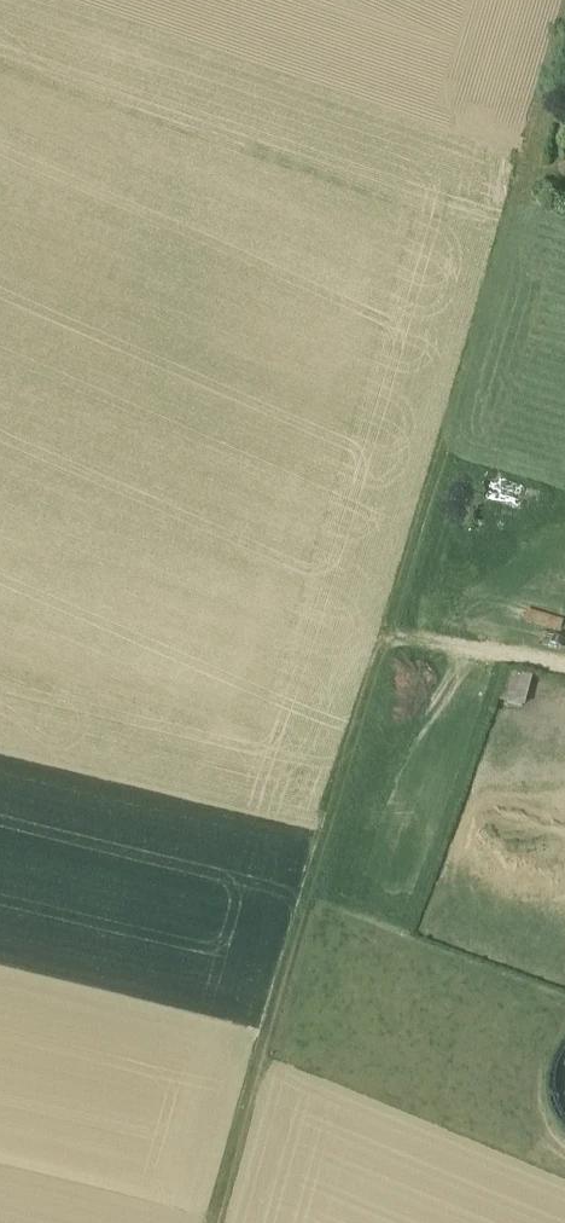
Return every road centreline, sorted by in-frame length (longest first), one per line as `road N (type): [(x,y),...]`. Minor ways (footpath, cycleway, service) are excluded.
road 1 (track): [(564,21),(214,1222)]

